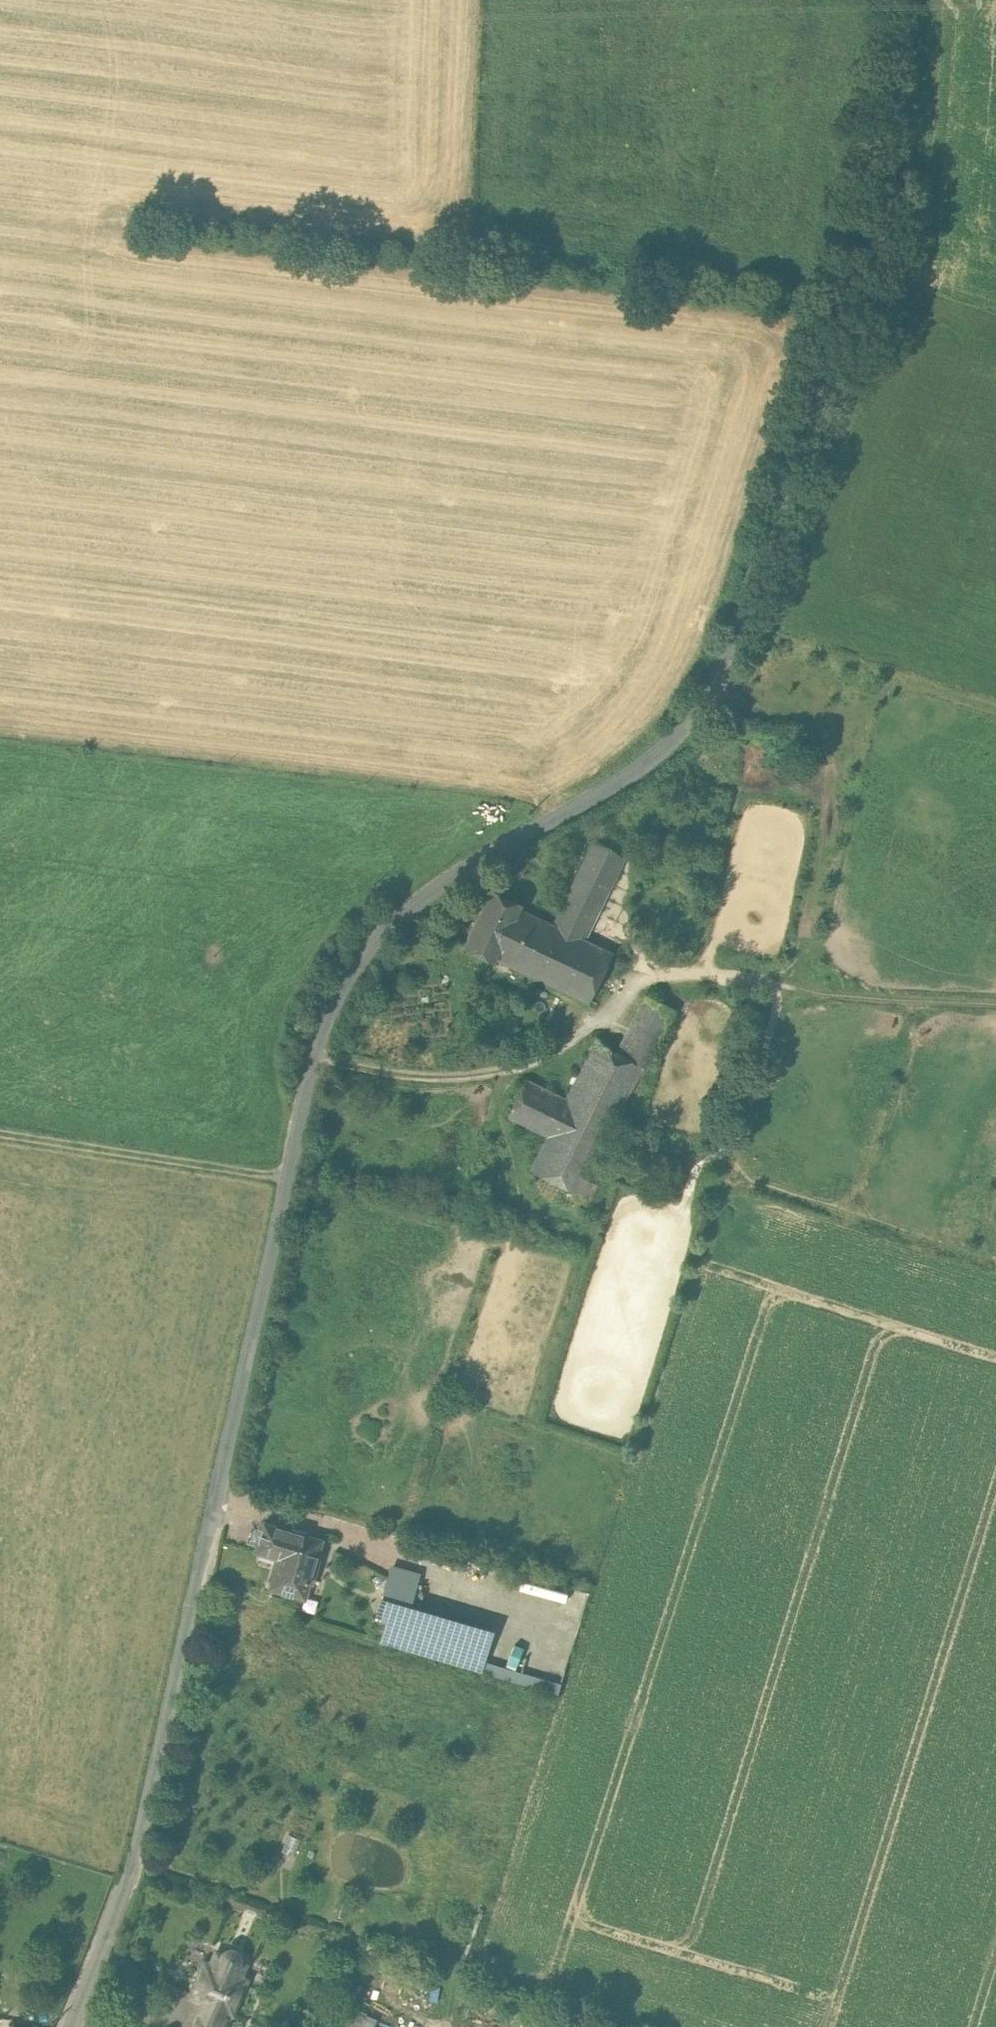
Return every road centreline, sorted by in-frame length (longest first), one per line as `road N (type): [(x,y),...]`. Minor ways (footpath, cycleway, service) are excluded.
road 1 (unclassified): [(69,2026),(123,1889),(180,1684),(300,1124),(343,987),(368,946),(441,884),(627,779),(665,751),(709,698),(778,516),(871,220),(914,0)]
road 2 (track): [(709,698),(799,710),(821,736),(783,963),(789,982),(816,997),(995,1005)]
road 3 (track): [(289,1182),(0,1135)]

